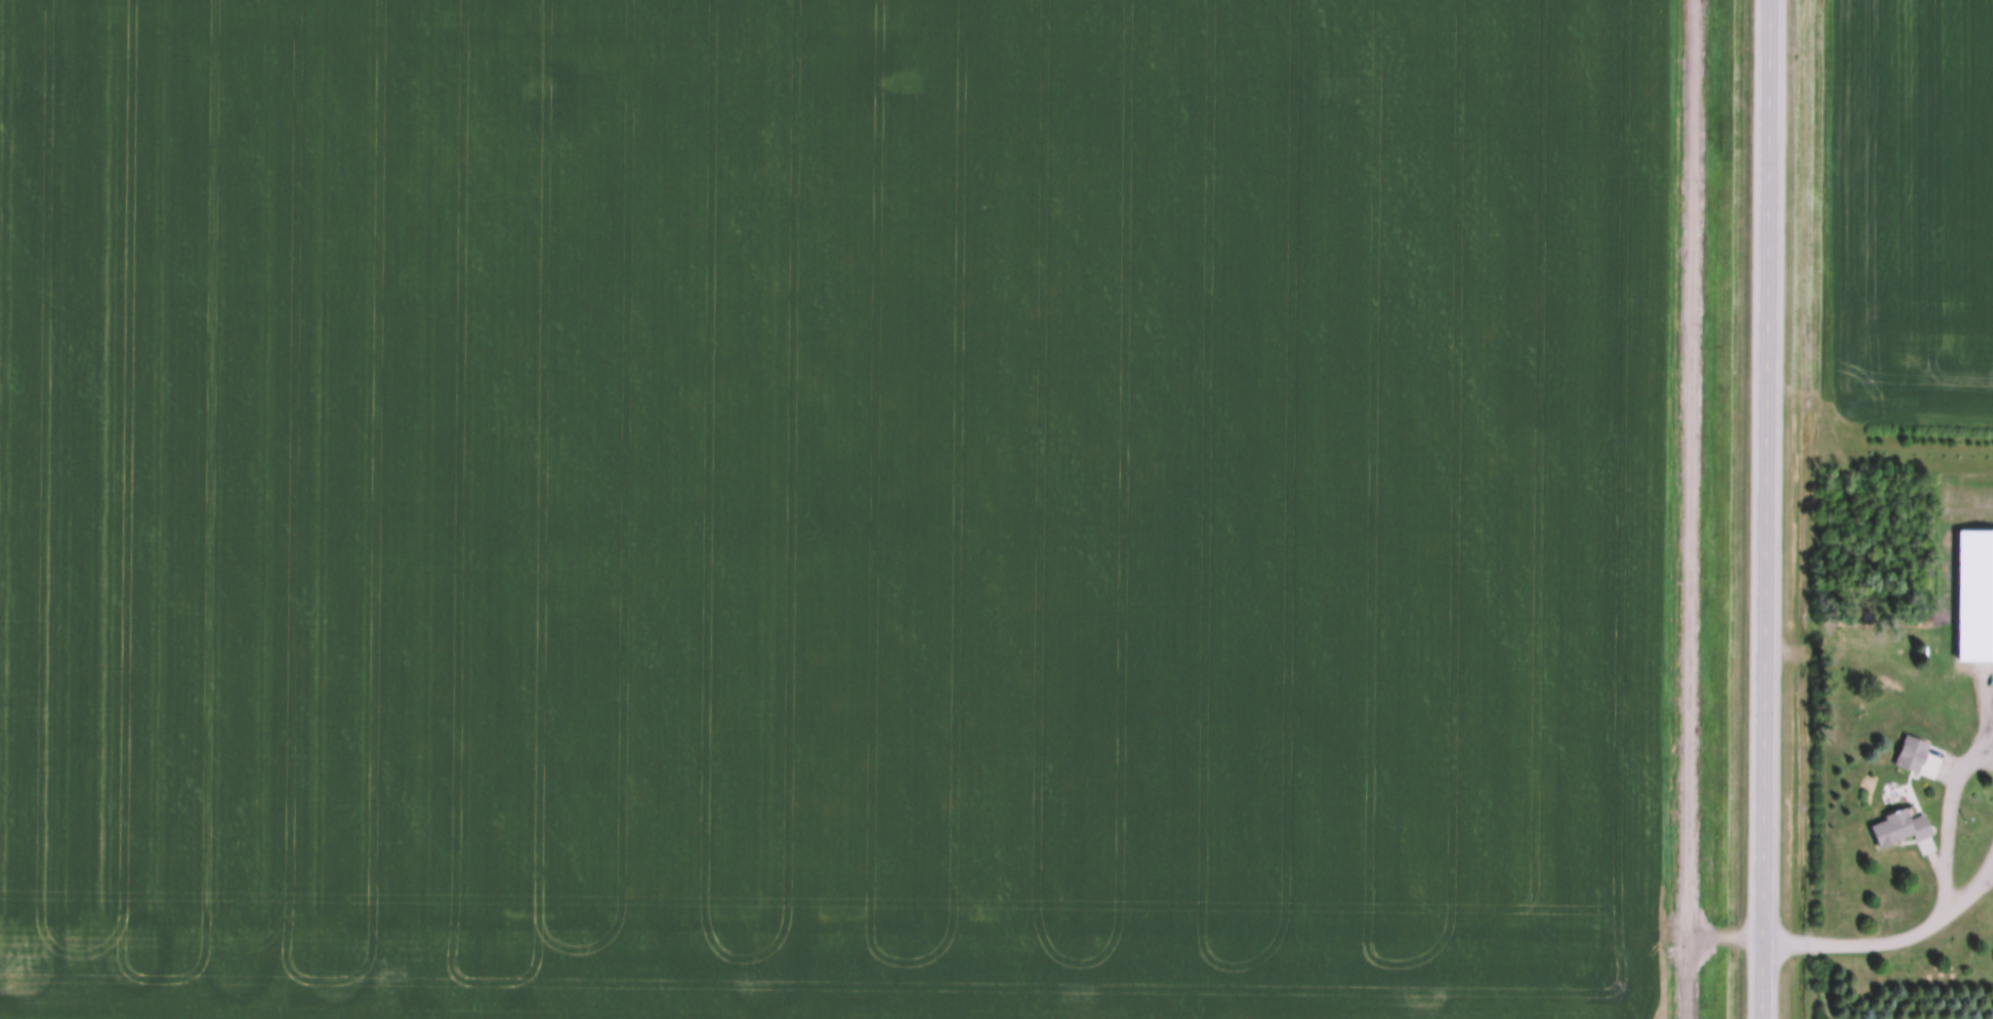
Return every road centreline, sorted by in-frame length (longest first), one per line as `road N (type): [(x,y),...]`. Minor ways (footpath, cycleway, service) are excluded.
road 1 (primary): [(1759,1018),(1766,0)]
road 2 (track): [(1635,936),(1759,937)]

